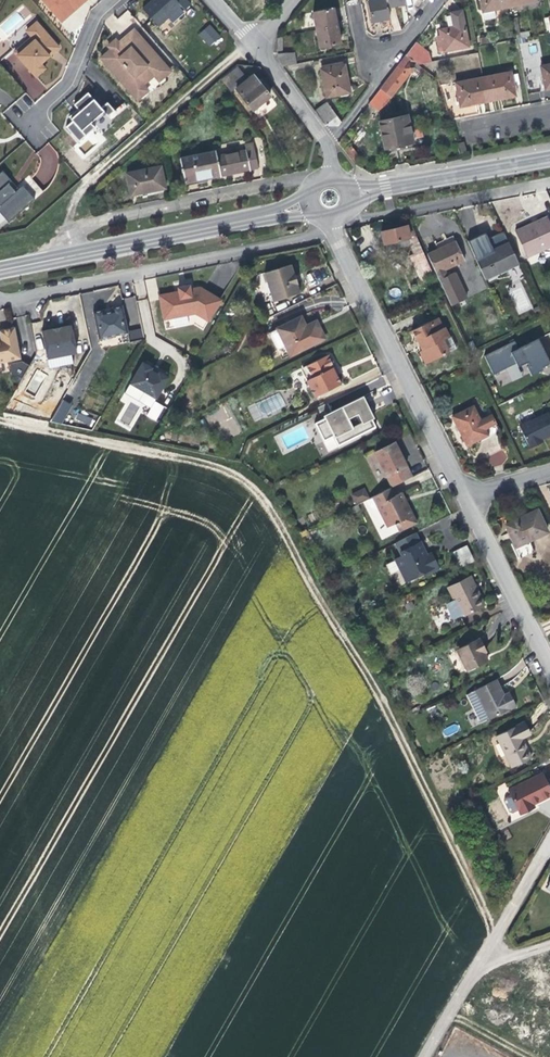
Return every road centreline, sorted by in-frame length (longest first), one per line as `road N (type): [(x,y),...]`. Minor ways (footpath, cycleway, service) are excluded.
road 1 (track): [(494,931),(281,527),(243,479),(203,460),(0,418)]
road 2 (residential): [(0,300),(315,234),(317,218)]
road 3 (residential): [(327,221),(465,499)]
road 4 (track): [(250,42),(79,190),(53,256)]
road 5 (residential): [(53,256),(95,223),(296,182)]
road 6 (primary): [(53,256),(305,202)]
road 7 (residential): [(342,216),(549,181)]
road 8 (primary): [(351,192),(549,157)]
road 9 (residential): [(465,499),(549,668)]
road 10 (residential): [(434,0),(327,149)]
road 11 (unclassified): [(424,1056),(502,918)]
road 12 (residential): [(250,42),(327,149)]
road 13 (residential): [(42,109),(65,81),(107,0)]

